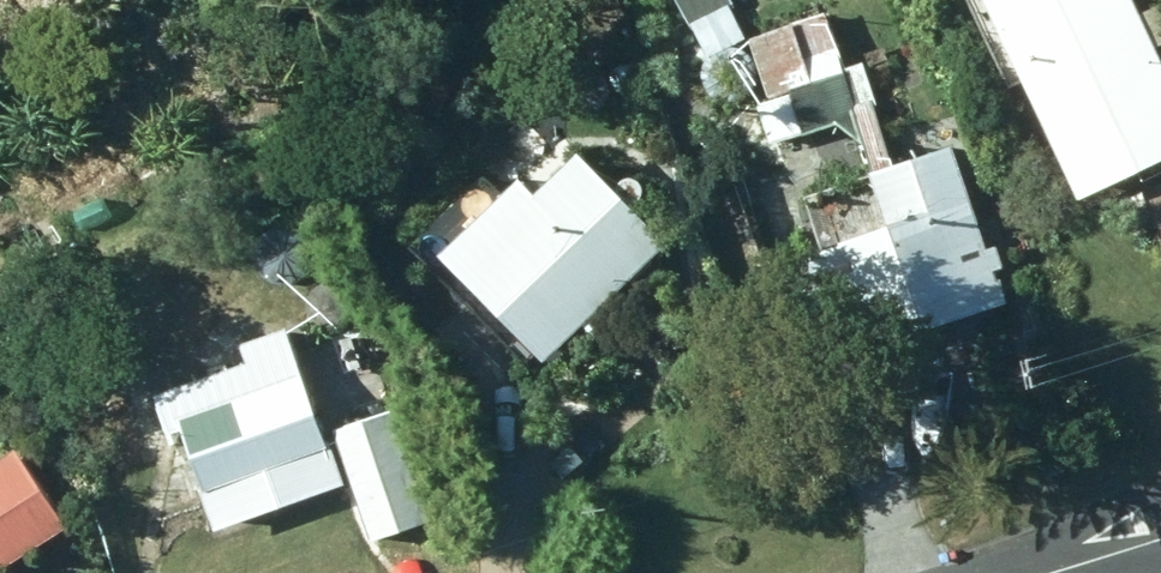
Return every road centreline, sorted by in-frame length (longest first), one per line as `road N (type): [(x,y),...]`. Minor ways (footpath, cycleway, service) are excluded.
road 1 (residential): [(1160,538),(1044,572)]

